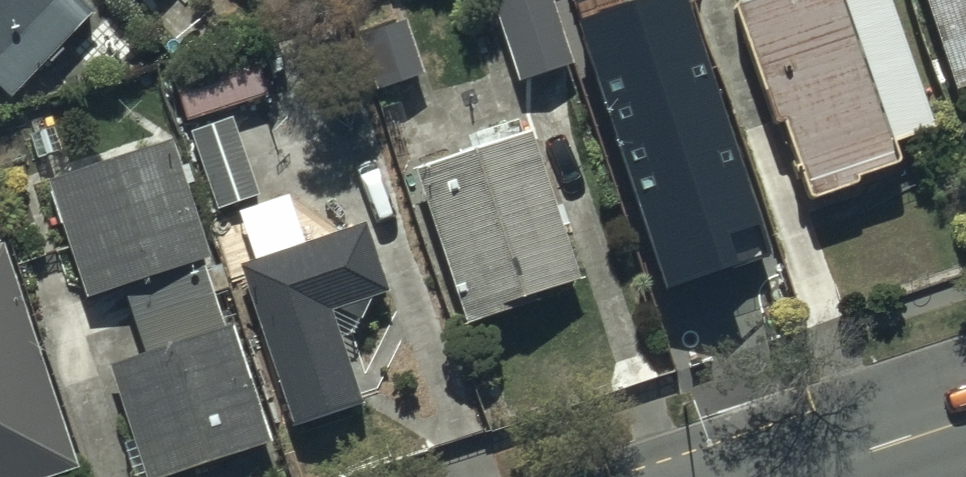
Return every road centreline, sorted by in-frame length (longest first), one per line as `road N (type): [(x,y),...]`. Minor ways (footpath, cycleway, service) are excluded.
road 1 (residential): [(778,476),(965,415)]

